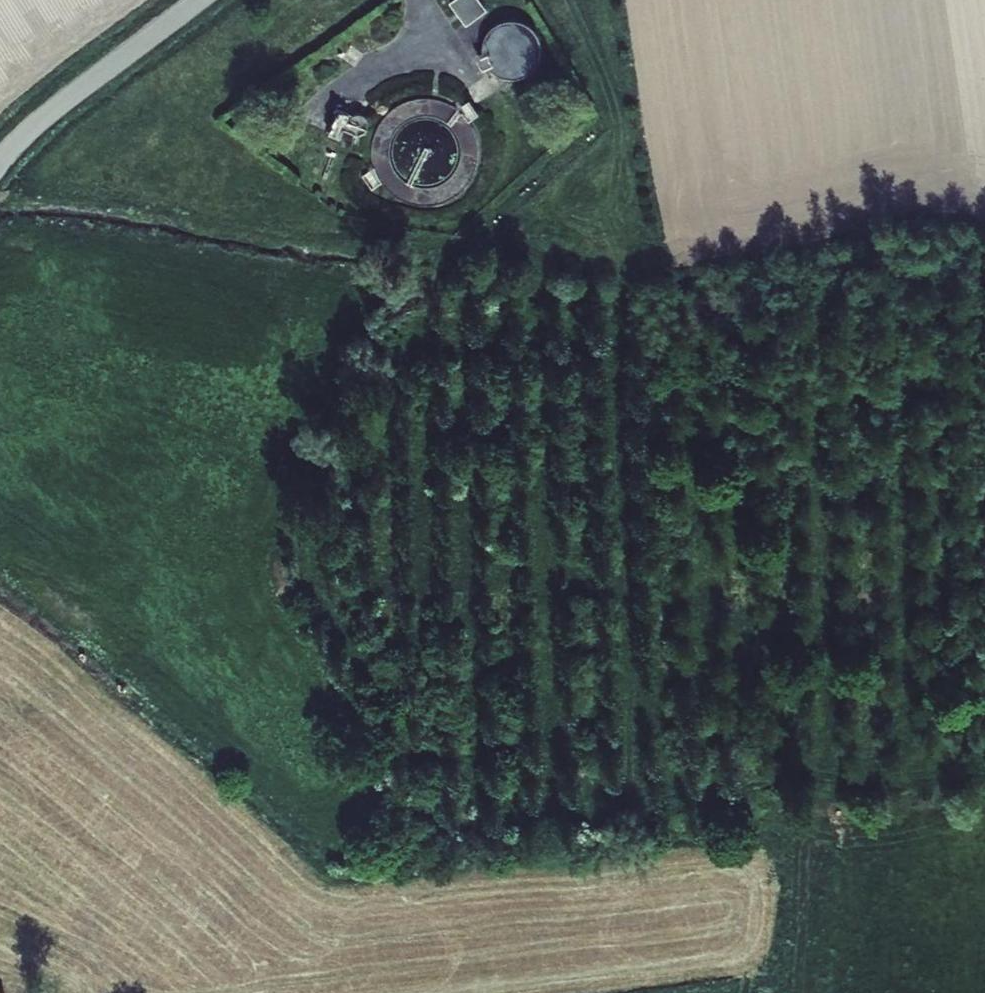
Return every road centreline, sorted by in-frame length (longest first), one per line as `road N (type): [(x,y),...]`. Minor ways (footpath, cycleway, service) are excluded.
road 1 (unclassified): [(200,0),(0,161)]

